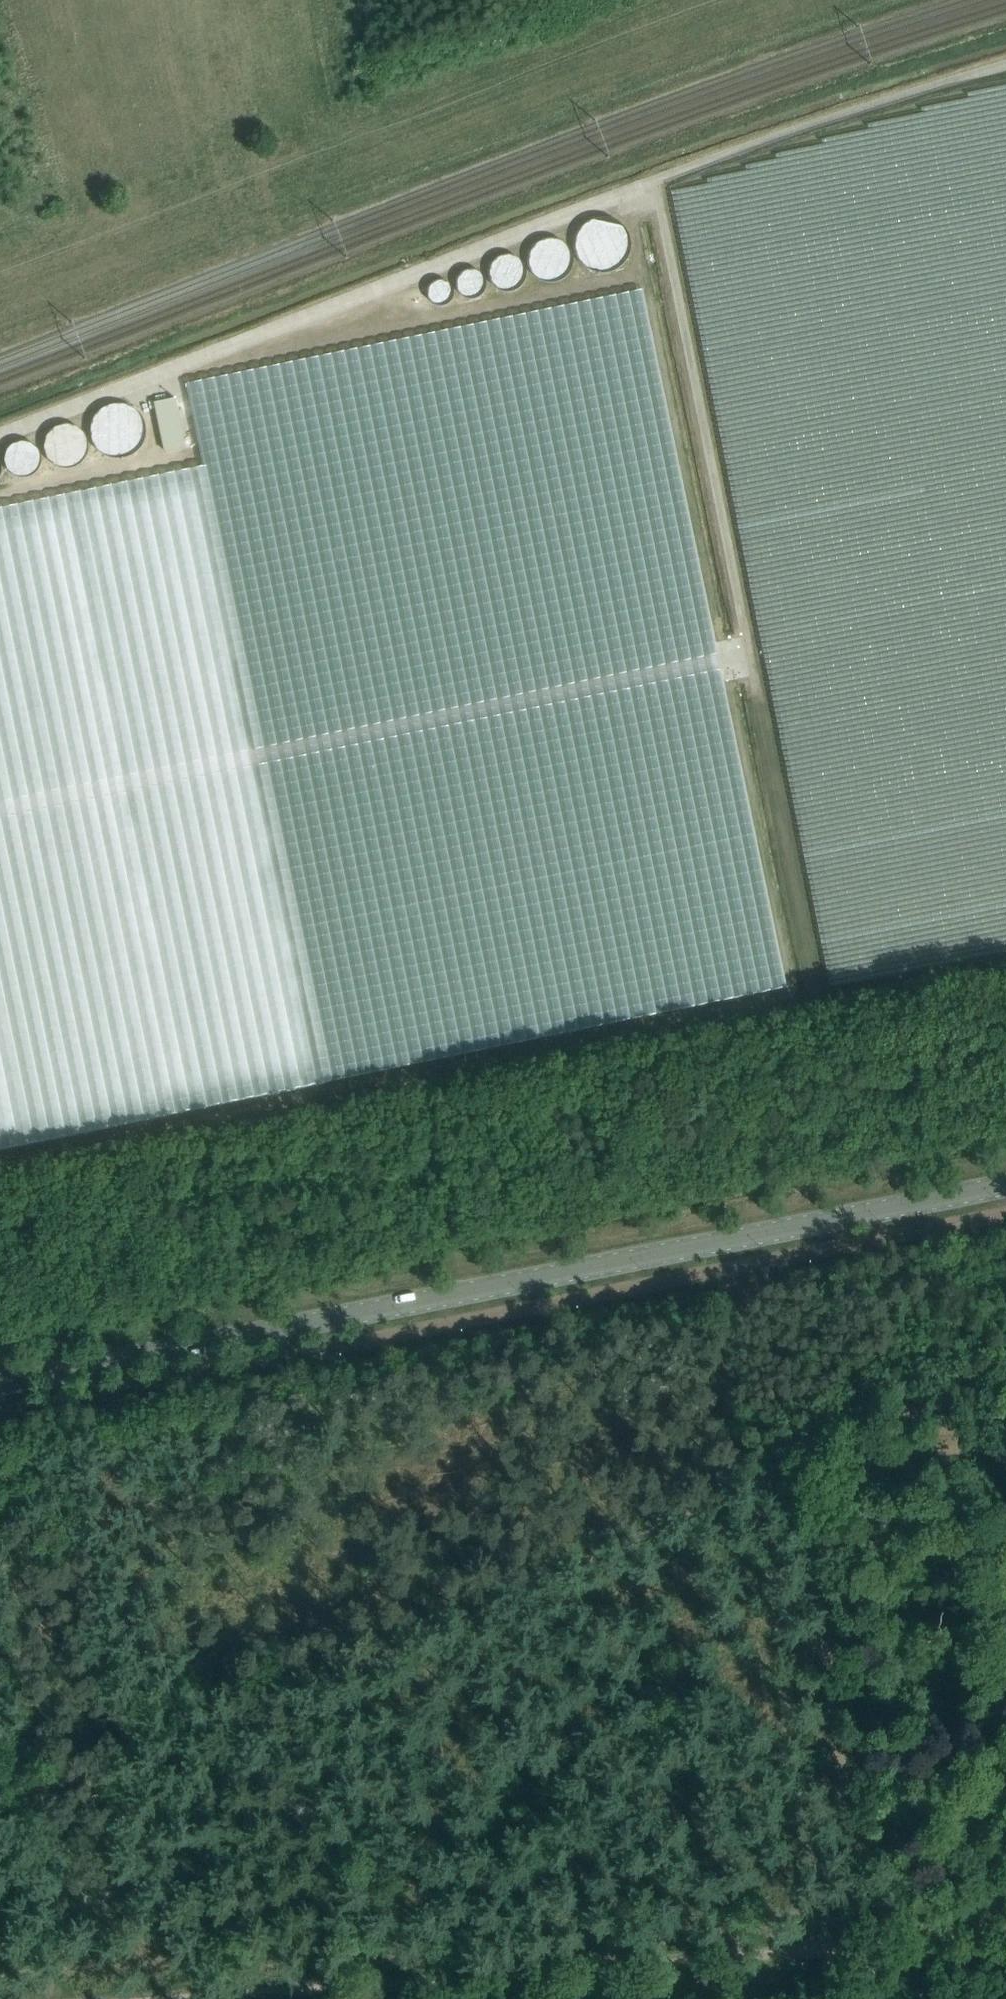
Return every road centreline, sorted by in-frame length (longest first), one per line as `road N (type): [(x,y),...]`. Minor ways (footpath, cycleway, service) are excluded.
road 1 (tertiary): [(0,1388),(1005,1187)]
road 2 (track): [(199,1998),(844,1945)]
road 3 (track): [(844,1945),(1005,1934)]

